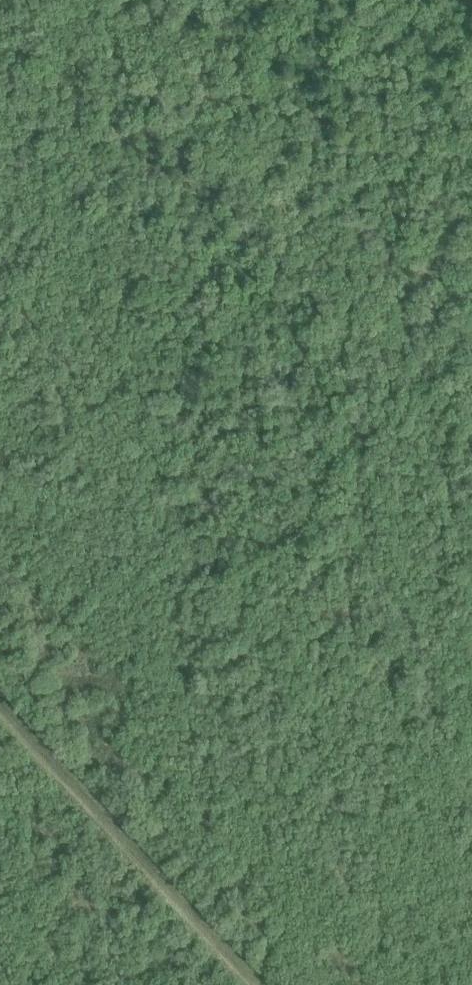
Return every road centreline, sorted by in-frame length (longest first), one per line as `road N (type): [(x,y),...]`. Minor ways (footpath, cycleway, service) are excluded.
road 1 (track): [(262,984),(0,693)]

